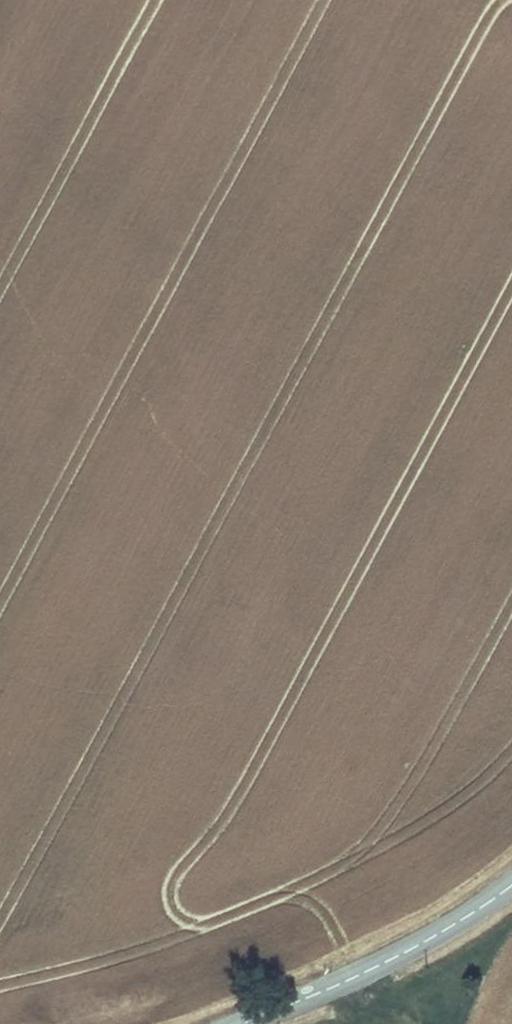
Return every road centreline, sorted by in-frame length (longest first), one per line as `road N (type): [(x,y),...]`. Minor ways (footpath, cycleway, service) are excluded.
road 1 (tertiary): [(242,1023),(416,947),(511,886)]

